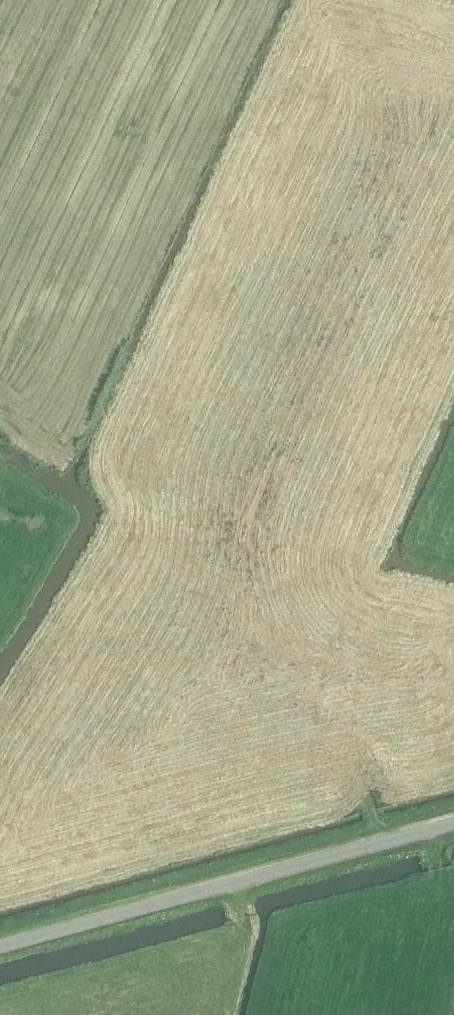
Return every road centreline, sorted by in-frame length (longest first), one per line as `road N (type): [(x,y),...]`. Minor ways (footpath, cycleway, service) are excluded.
road 1 (unclassified): [(453,826),(0,949)]

